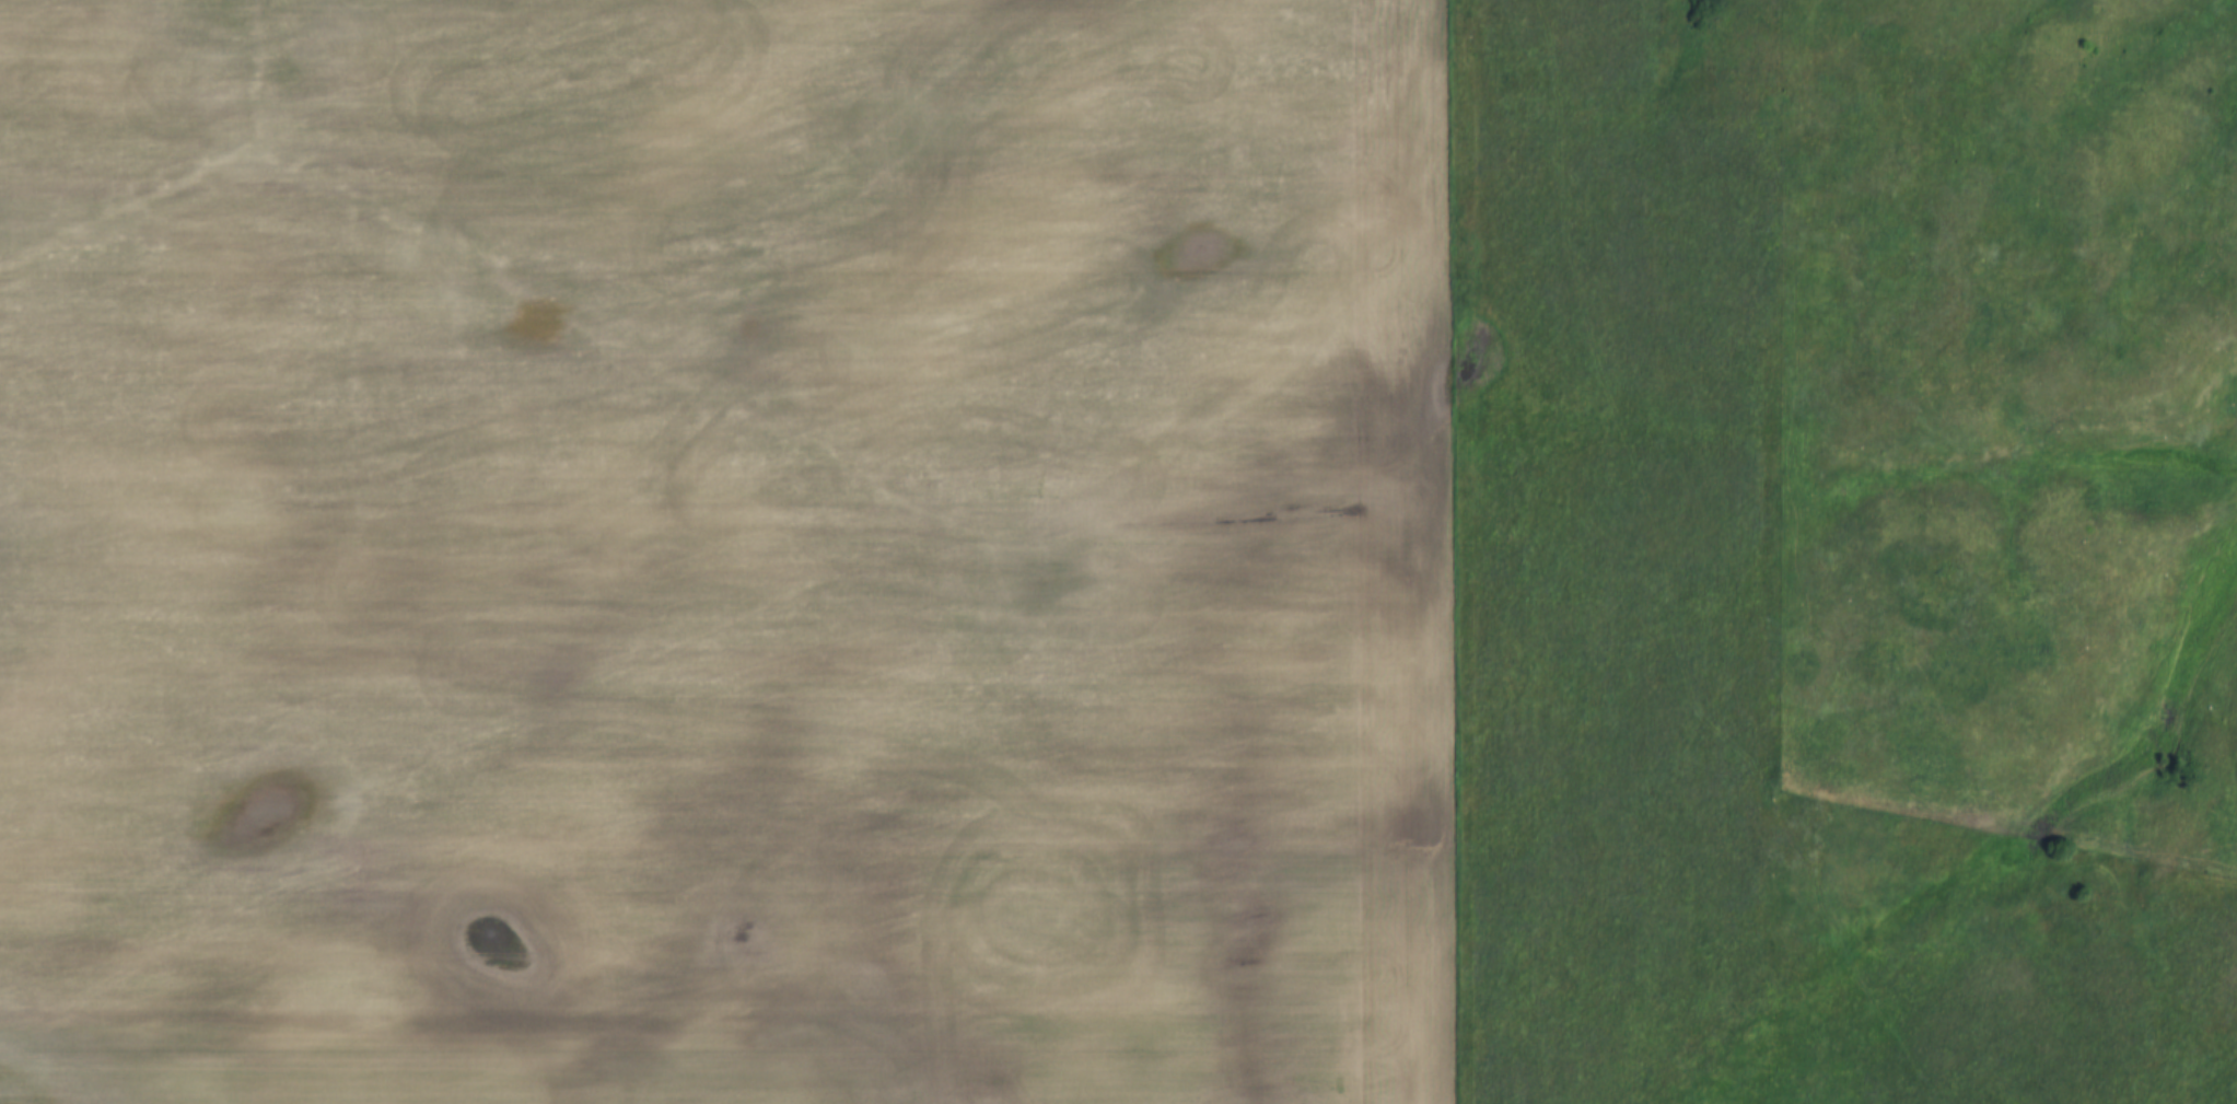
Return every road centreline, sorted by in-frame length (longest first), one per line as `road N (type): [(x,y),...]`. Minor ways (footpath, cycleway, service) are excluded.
road 1 (track): [(1457,0),(1465,1103)]

